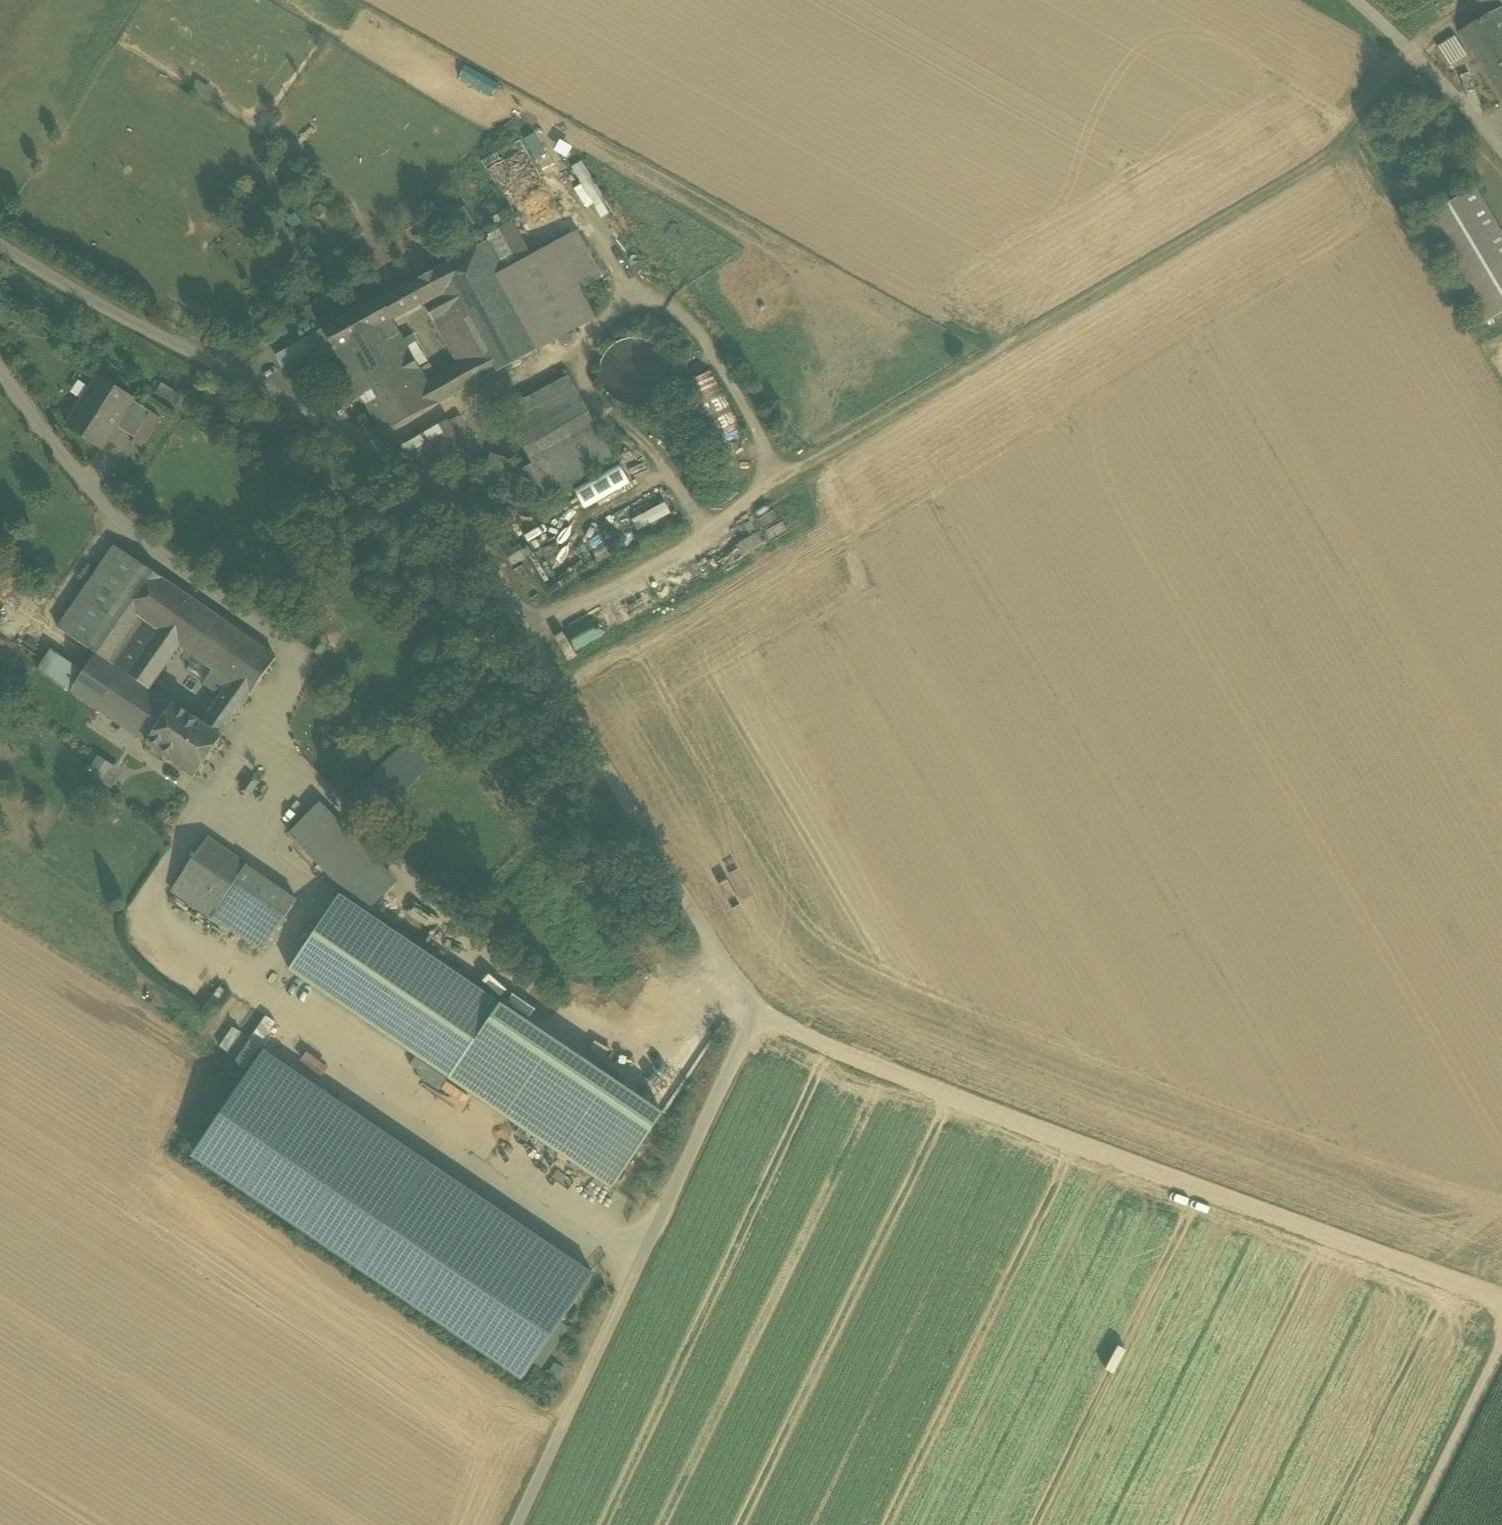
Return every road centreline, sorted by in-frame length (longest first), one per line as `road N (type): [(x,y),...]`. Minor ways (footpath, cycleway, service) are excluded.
road 1 (track): [(279,648),(289,662),(154,891),(153,908),(640,1257)]
road 2 (track): [(756,1008),(787,1031),(1501,1298)]
road 3 (track): [(756,1008),(716,956),(420,477)]
road 4 (track): [(516,1524),(756,1008)]
road 5 (track): [(442,947),(583,1037),(652,1013),(722,965)]
road 6 (track): [(1501,153),(1356,0)]
road 7 (track): [(1412,1524),(1501,1344)]

